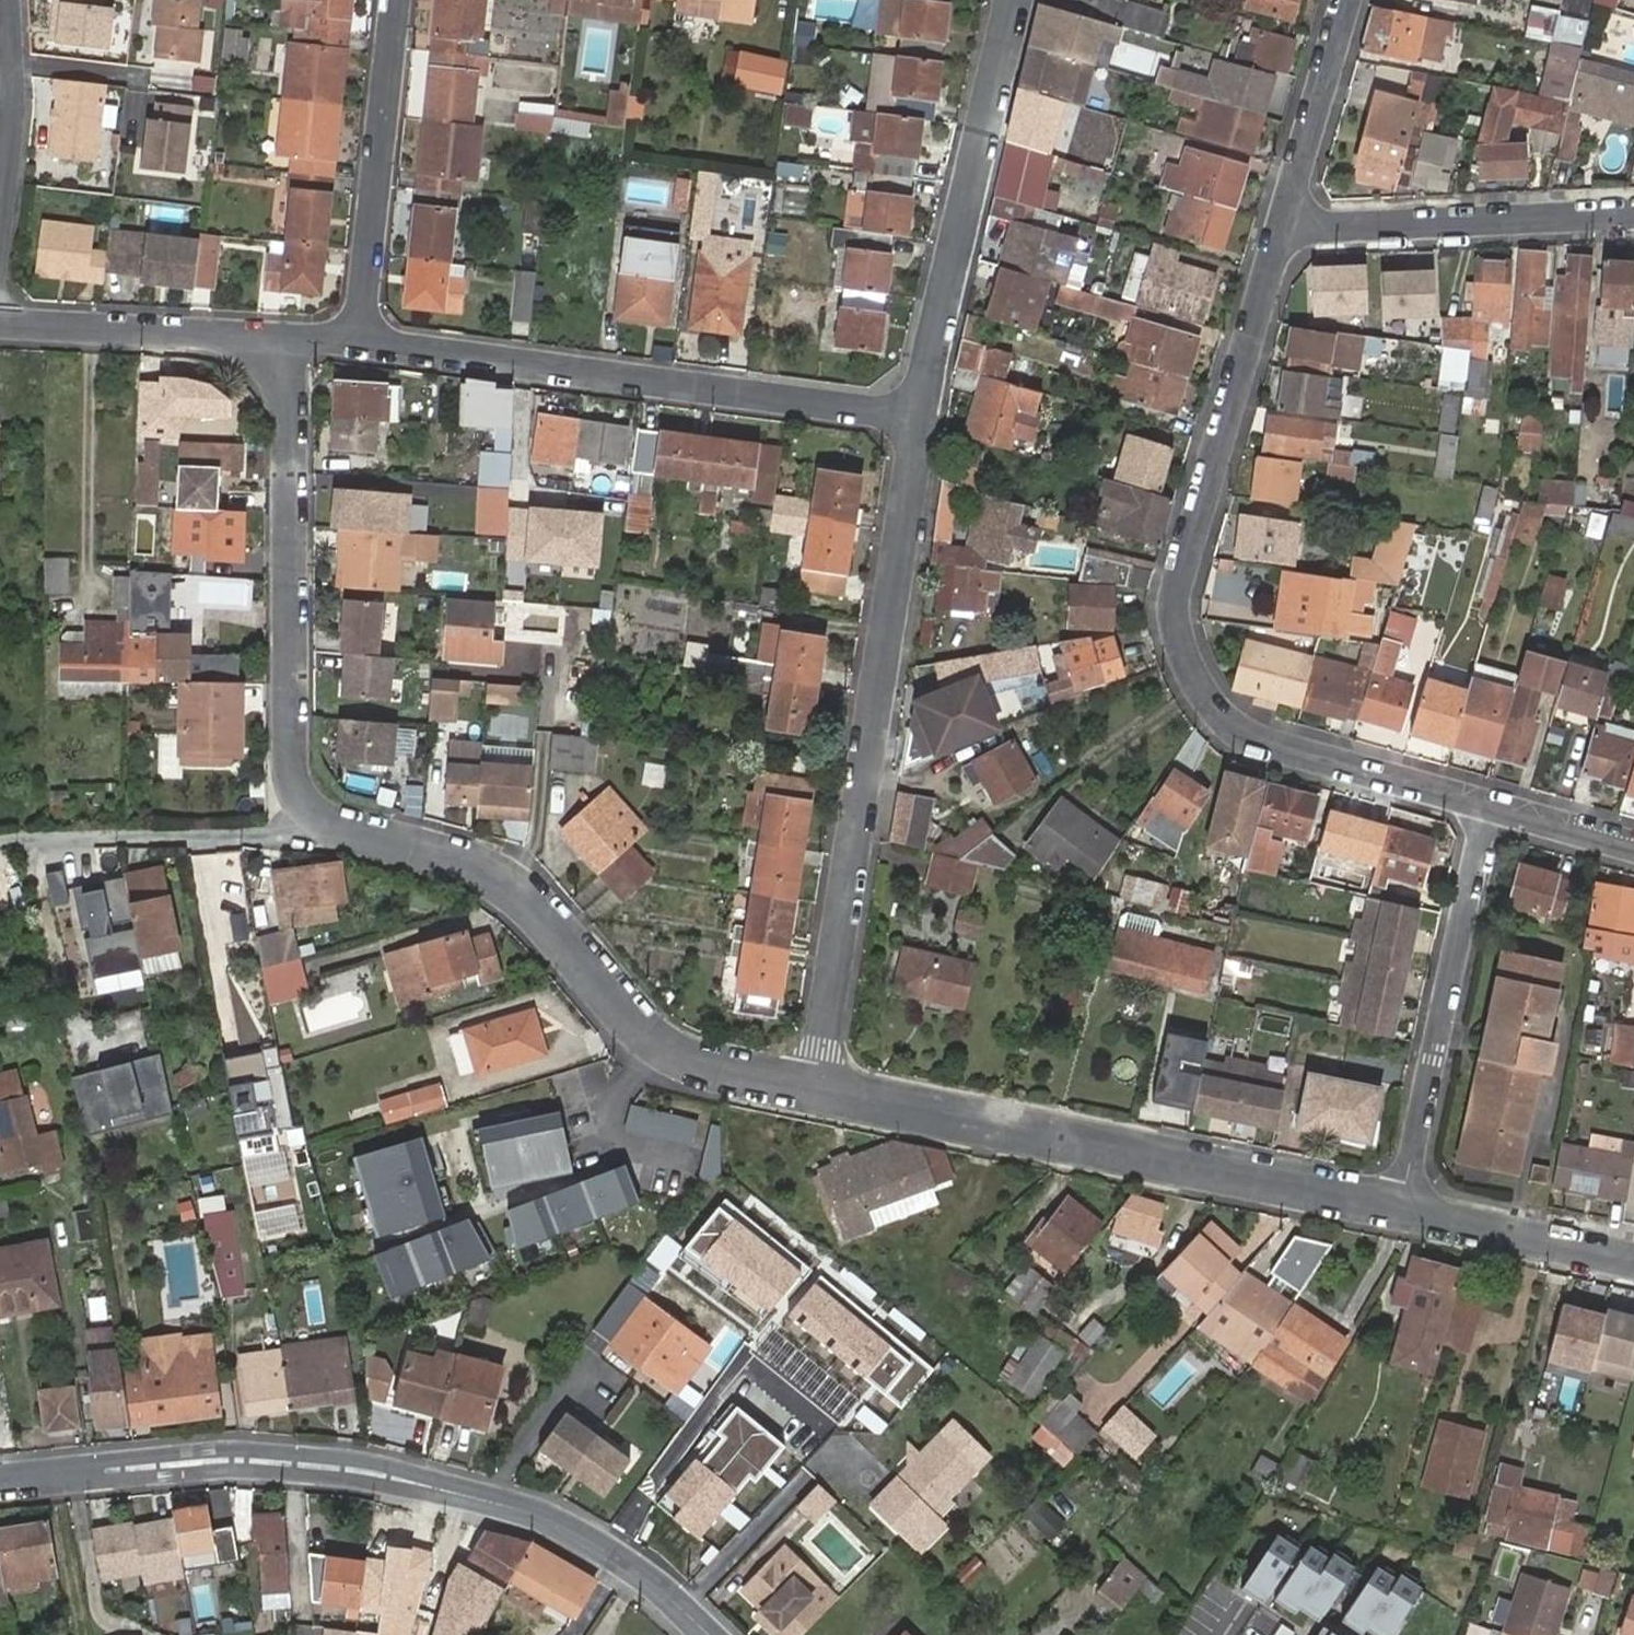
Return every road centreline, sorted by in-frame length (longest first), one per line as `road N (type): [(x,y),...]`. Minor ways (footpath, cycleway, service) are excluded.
road 1 (residential): [(1276,232),(1181,557),(1177,624),(1185,661),(1200,697),(1257,740),(1490,806)]
road 2 (tertiary): [(709,1634),(609,1551),(535,1515),(369,1470),(241,1459),(0,1480)]
road 3 (residential): [(915,413),(818,1082)]
road 4 (residential): [(818,1082),(1398,1207)]
road 5 (residential): [(334,826),(463,859),(513,888),(644,1023),(705,1059),(818,1082)]
road 6 (residential): [(359,340),(915,413)]
road 7 (residential): [(290,338),(287,745),(299,792),(334,826)]
road 8 (residential): [(1010,0),(915,413)]
road 9 (residential): [(1490,806),(1398,1207)]
road 10 (residential): [(1276,232),(1633,217)]
road 11 (residential): [(359,340),(399,0)]
road 12 (residential): [(334,826),(0,839)]
road 13 (residential): [(0,325),(290,338)]
road 14 (residential): [(1345,0),(1276,232)]
road 15 (residential): [(1398,1207),(1633,1260)]
road 16 (residential): [(0,211),(12,99),(6,0)]
road 17 (residential): [(1490,806),(1633,847)]

